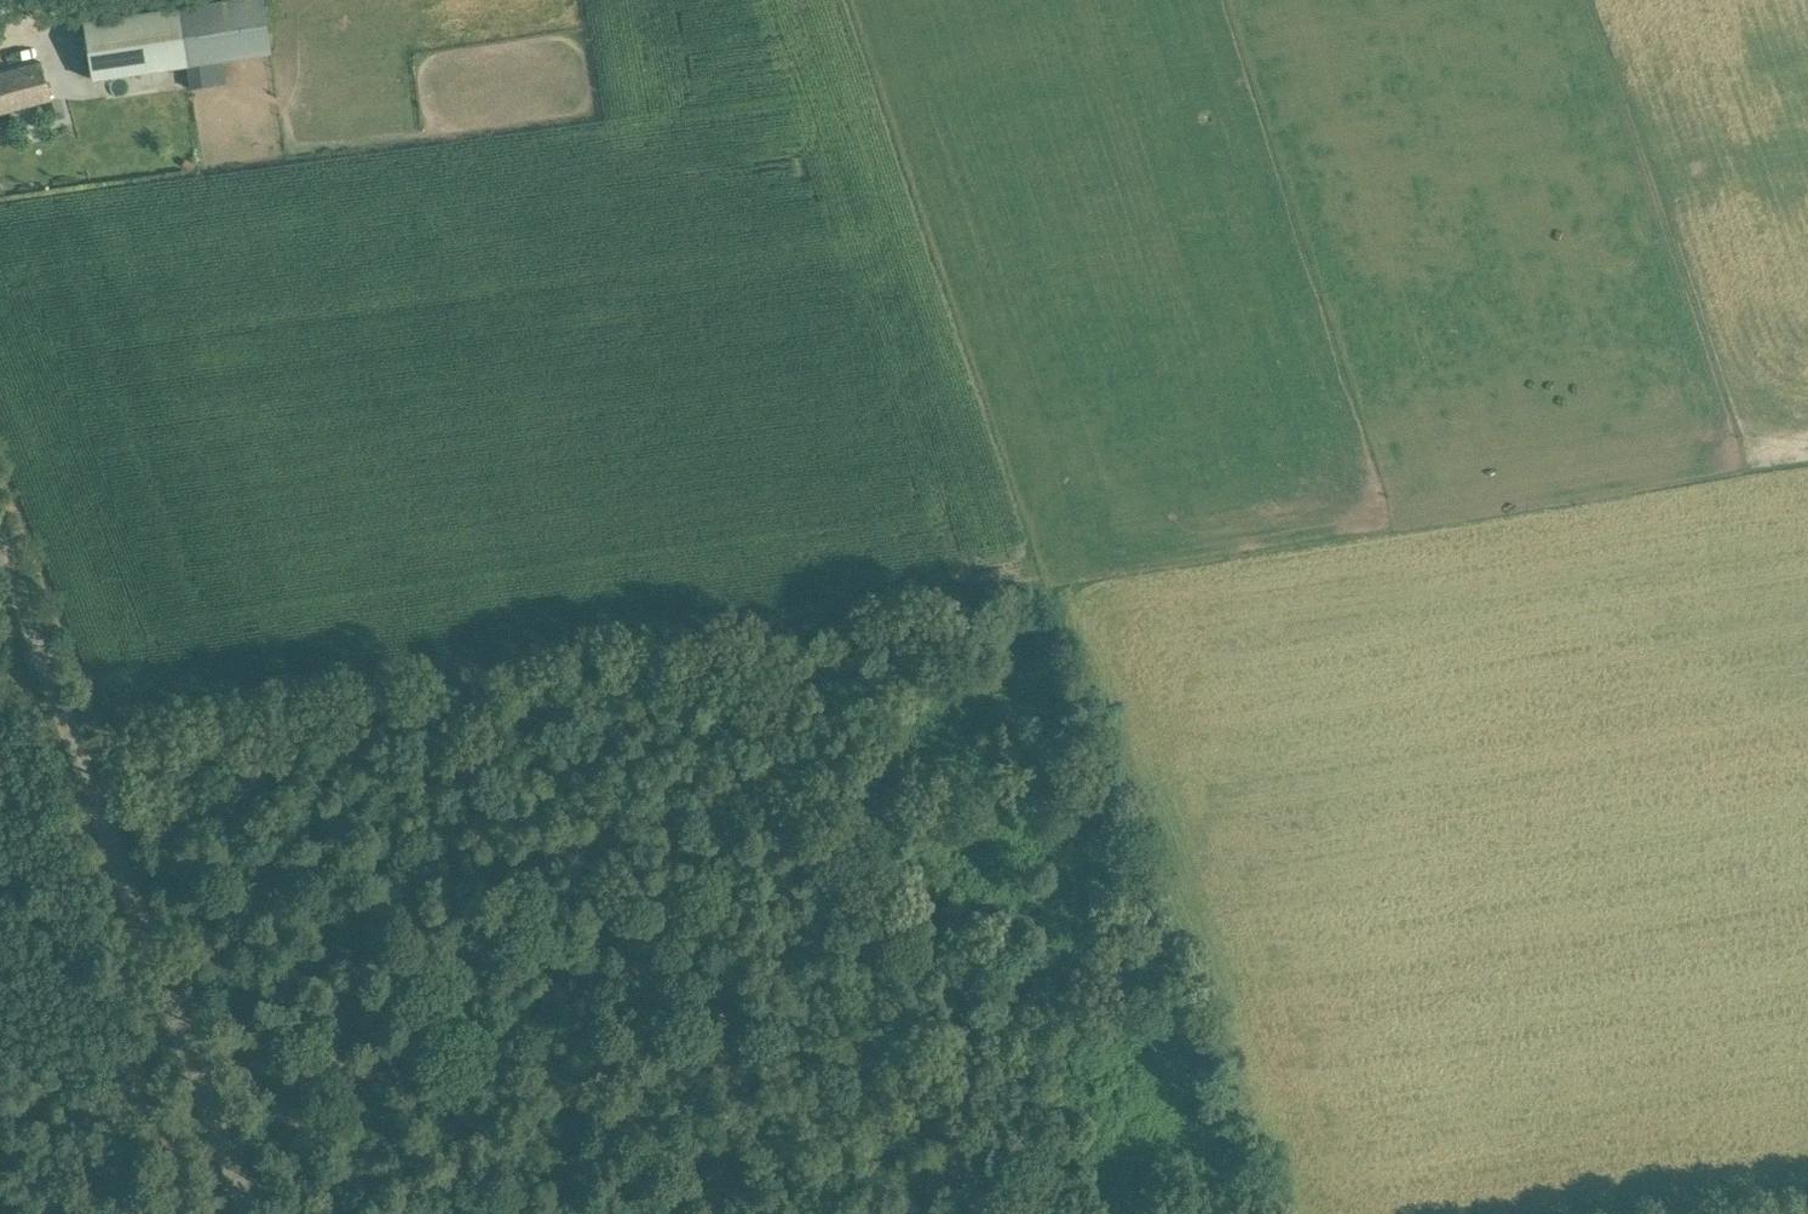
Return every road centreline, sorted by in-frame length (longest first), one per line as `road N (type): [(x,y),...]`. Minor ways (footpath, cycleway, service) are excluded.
road 1 (unclassified): [(250,1213),(0,517)]

